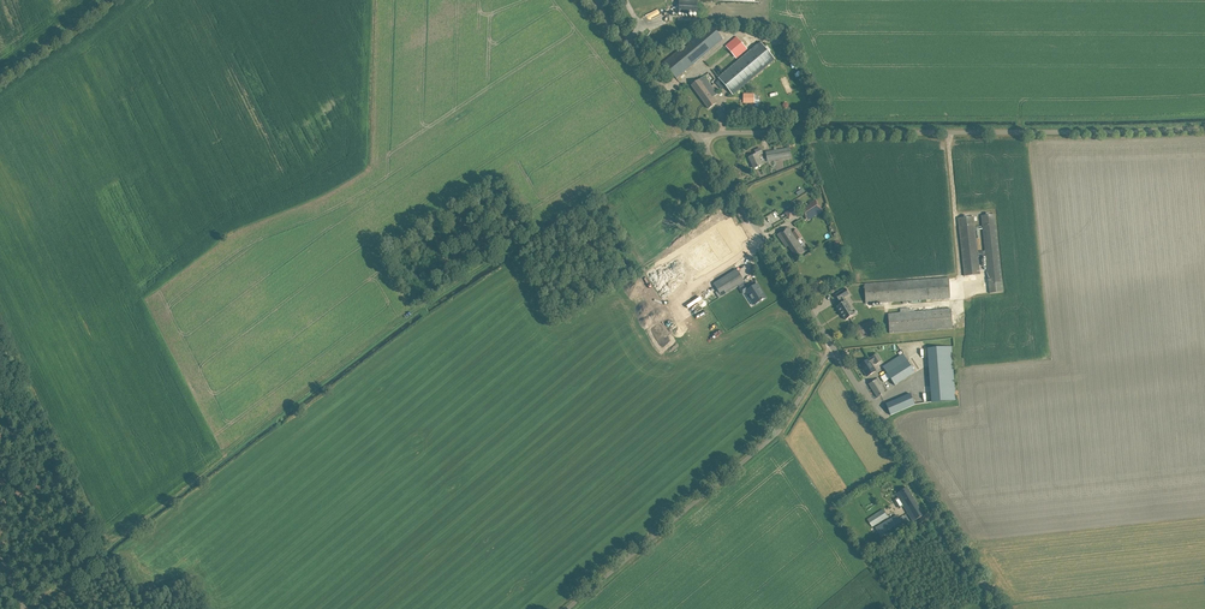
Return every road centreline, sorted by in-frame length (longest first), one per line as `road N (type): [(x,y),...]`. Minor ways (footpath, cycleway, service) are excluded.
road 1 (unclassified): [(701,137),(1204,129)]
road 2 (unclassified): [(567,608),(770,439),(833,348)]
road 3 (unclassified): [(1000,608),(833,348)]
road 4 (unclassified): [(833,348),(756,212),(701,137)]
road 5 (unclassified): [(701,137),(595,0)]
road 6 (unclassified): [(0,77),(105,0)]

